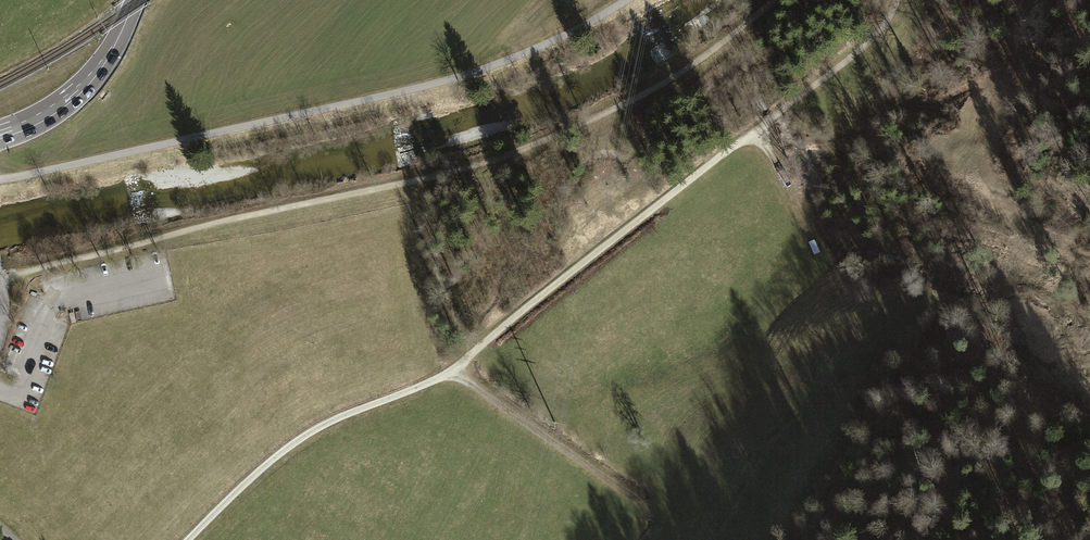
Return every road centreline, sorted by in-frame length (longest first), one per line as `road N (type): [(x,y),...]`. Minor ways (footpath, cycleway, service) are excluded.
road 1 (track): [(188,539),(306,433),(455,372),(562,279),(863,50),(899,0)]
road 2 (track): [(0,281),(453,173),(573,132),(706,59),(779,0)]
road 3 (track): [(628,0),(462,77),(0,179)]
road 4 (track): [(455,372),(663,517)]
road 5 (primary): [(0,135),(76,92),(135,0)]
road 6 (track): [(757,132),(821,269)]

